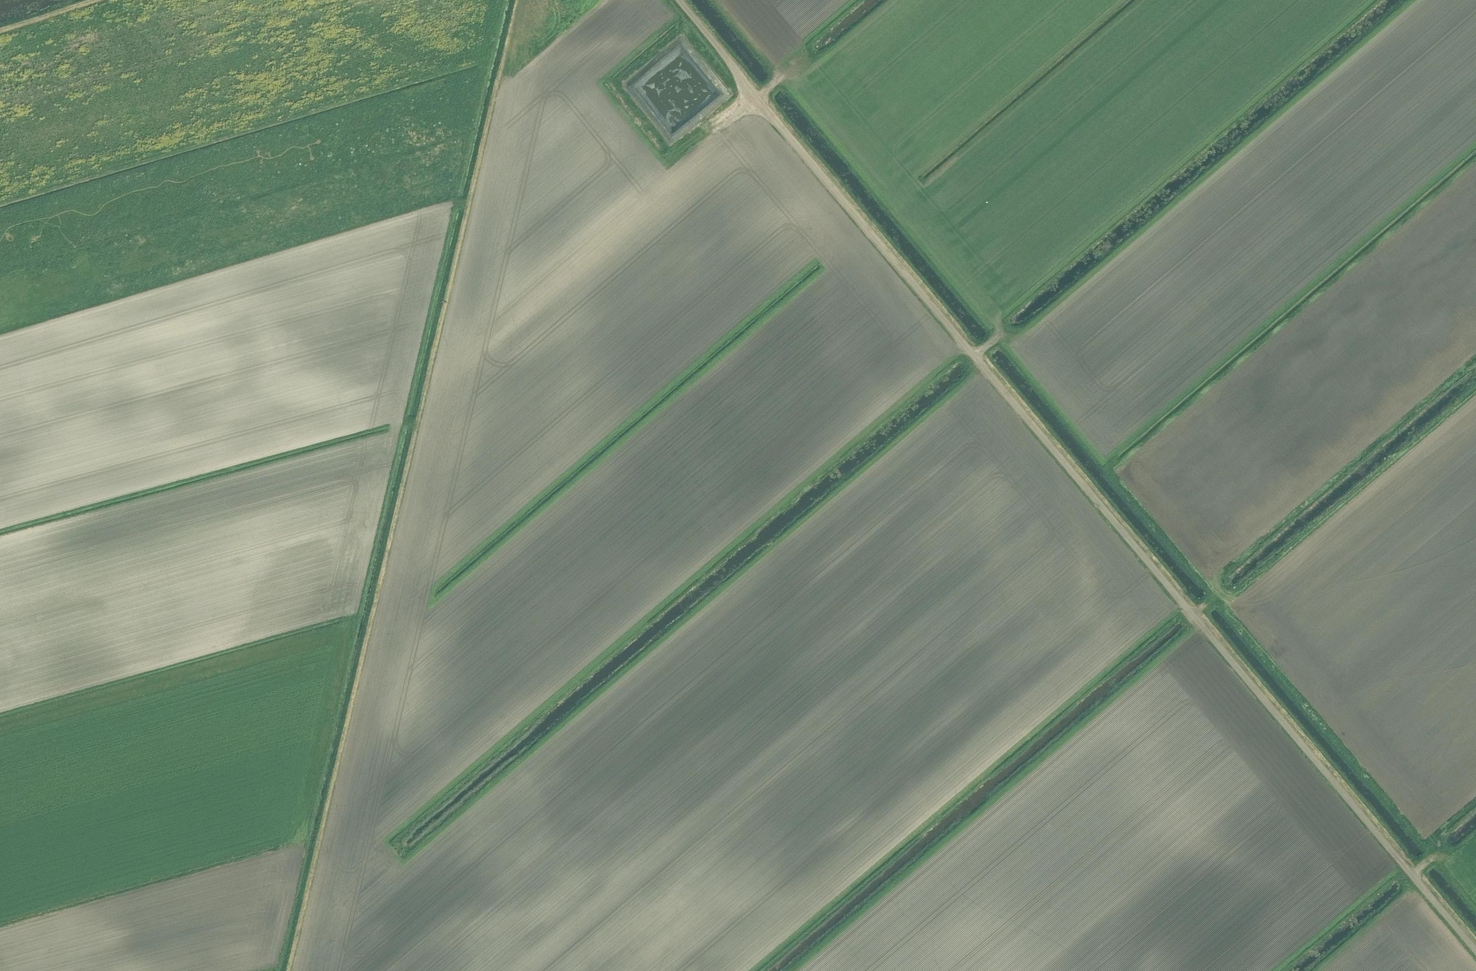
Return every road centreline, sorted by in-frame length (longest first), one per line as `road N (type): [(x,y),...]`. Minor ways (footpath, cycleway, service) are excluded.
road 1 (track): [(1475,950),(758,98)]
road 2 (track): [(519,0),(291,970)]
road 3 (track): [(679,0),(758,98)]

